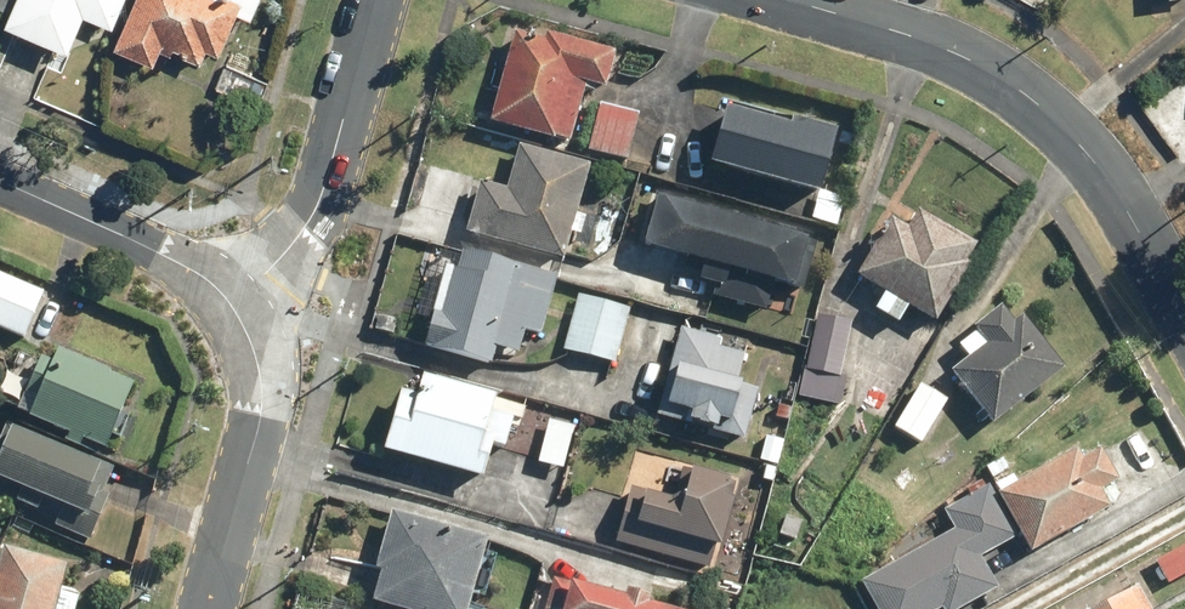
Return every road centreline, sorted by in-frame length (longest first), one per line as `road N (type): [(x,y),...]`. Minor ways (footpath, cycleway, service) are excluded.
road 1 (residential): [(1184,311),(1081,144),(1018,91),(942,49),(783,0)]
road 2 (residential): [(232,306),(315,211),(377,0)]
road 3 (residential): [(207,608),(261,416),(257,358),(232,306)]
road 4 (residential): [(0,182),(159,250),(232,306)]

